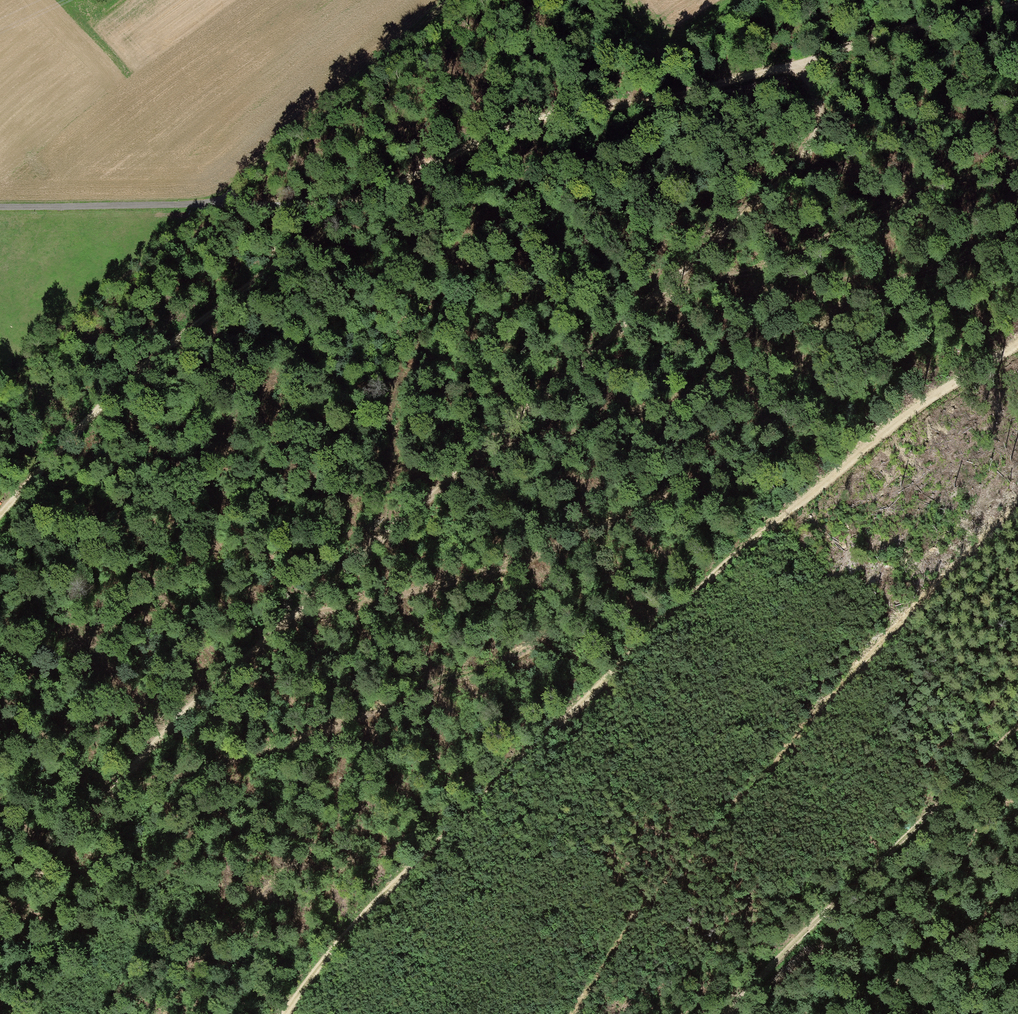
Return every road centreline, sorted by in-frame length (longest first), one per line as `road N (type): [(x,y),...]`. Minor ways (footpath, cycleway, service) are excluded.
road 1 (track): [(804,61),(819,120),(799,163),(230,667),(115,786),(0,935)]
road 2 (track): [(1017,340),(928,395),(839,466),(630,649),(353,925),(287,1013)]
road 3 (track): [(545,116),(424,168),(269,268),(130,378),(0,514)]
road 4 (track): [(729,1013),(1017,708)]
road 5 (unclassified): [(213,204),(448,0)]
road 6 (track): [(804,61),(665,99),(545,116)]
road 7 (unclassified): [(0,206),(213,204)]
road 8 (track): [(1017,5),(836,49)]
road 9 (unclassified): [(213,204),(373,199)]

